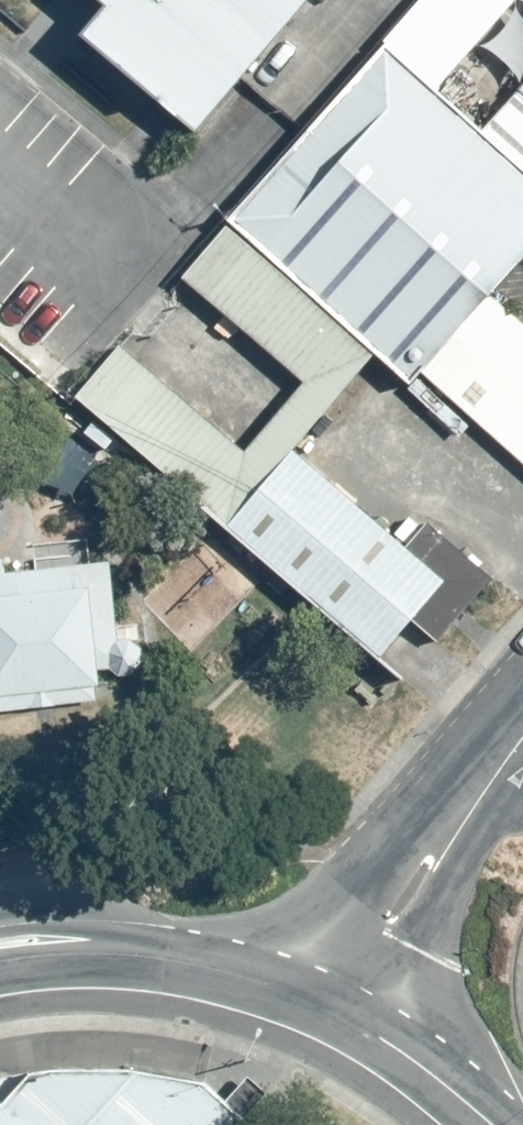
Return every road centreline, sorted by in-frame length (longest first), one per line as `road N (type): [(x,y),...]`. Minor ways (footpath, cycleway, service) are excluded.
road 1 (tertiary): [(0,964),(120,958),(215,970),(338,1012)]
road 2 (unclassified): [(338,1012),(394,918),(522,748)]
road 3 (tertiary): [(338,1012),(493,1124)]
road 4 (unclassified): [(0,171),(106,252)]

